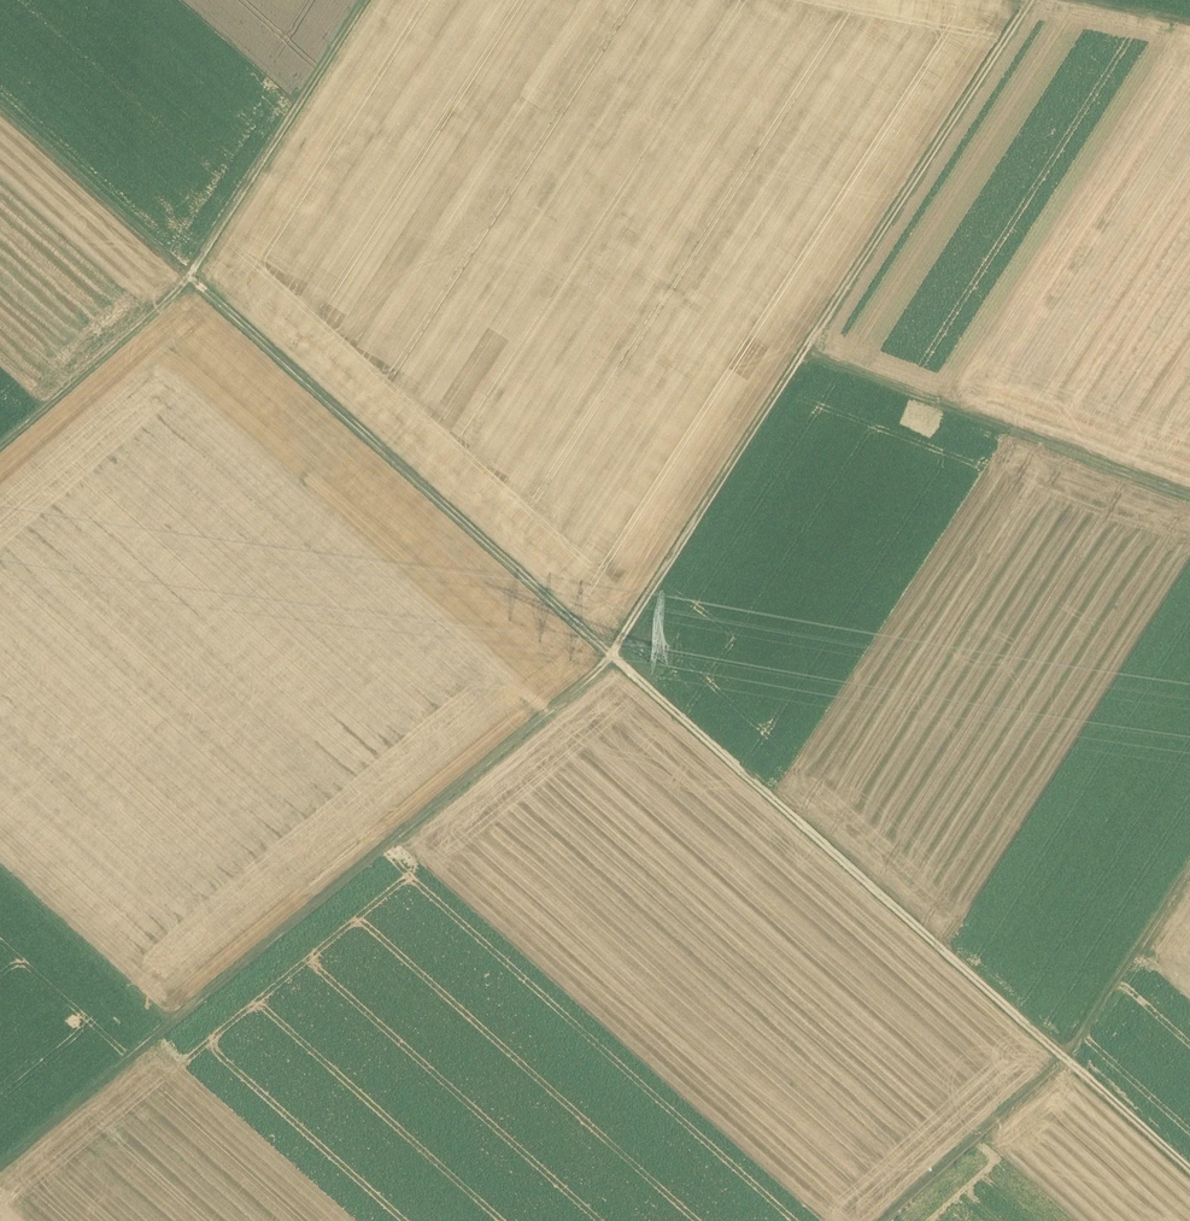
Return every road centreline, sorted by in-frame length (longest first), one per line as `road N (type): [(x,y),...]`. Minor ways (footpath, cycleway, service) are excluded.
road 1 (track): [(367,0),(188,279),(1064,1061),(1189,866)]
road 2 (track): [(1031,0),(609,663),(0,1164)]
road 3 (track): [(1189,497),(805,353)]
road 4 (track): [(888,1220),(1064,1061),(1189,1172)]
road 5 (track): [(188,279),(0,449)]
road 6 (track): [(188,279),(0,110)]
road 7 (track): [(167,1025),(0,877)]
road 8 (track): [(1189,25),(1068,0)]

